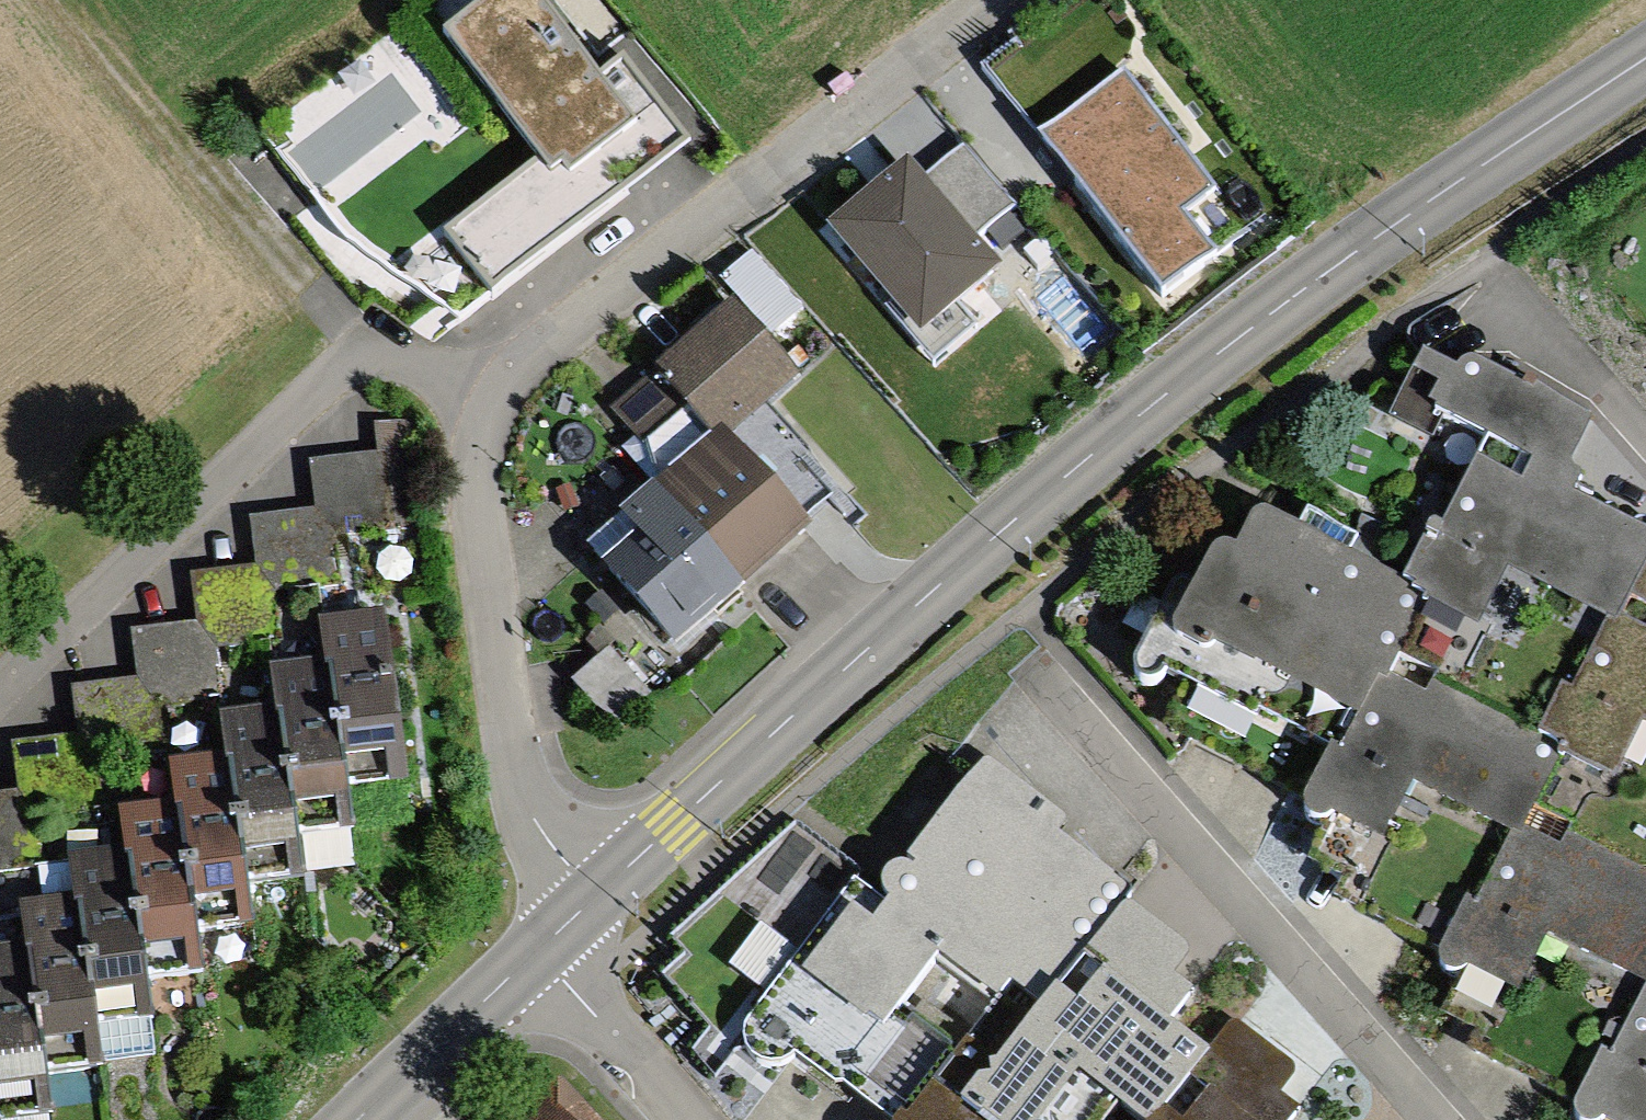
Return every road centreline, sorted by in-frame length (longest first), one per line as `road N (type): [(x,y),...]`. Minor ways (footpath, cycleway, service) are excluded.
road 1 (tertiary): [(596,896),(972,555),(1190,378),(1384,233),(1645,57)]
road 2 (residential): [(1443,1119),(1013,618)]
road 3 (residential): [(479,387),(995,0)]
road 4 (residential): [(479,387),(354,347),(0,701)]
road 5 (residential): [(596,896),(527,808),(470,479),(479,387)]
road 6 (track): [(354,347),(54,0)]
road 7 (residential): [(1645,460),(1469,259)]
road 8 (tertiary): [(360,1119),(512,974)]
road 9 (residential): [(512,974),(651,1119)]

